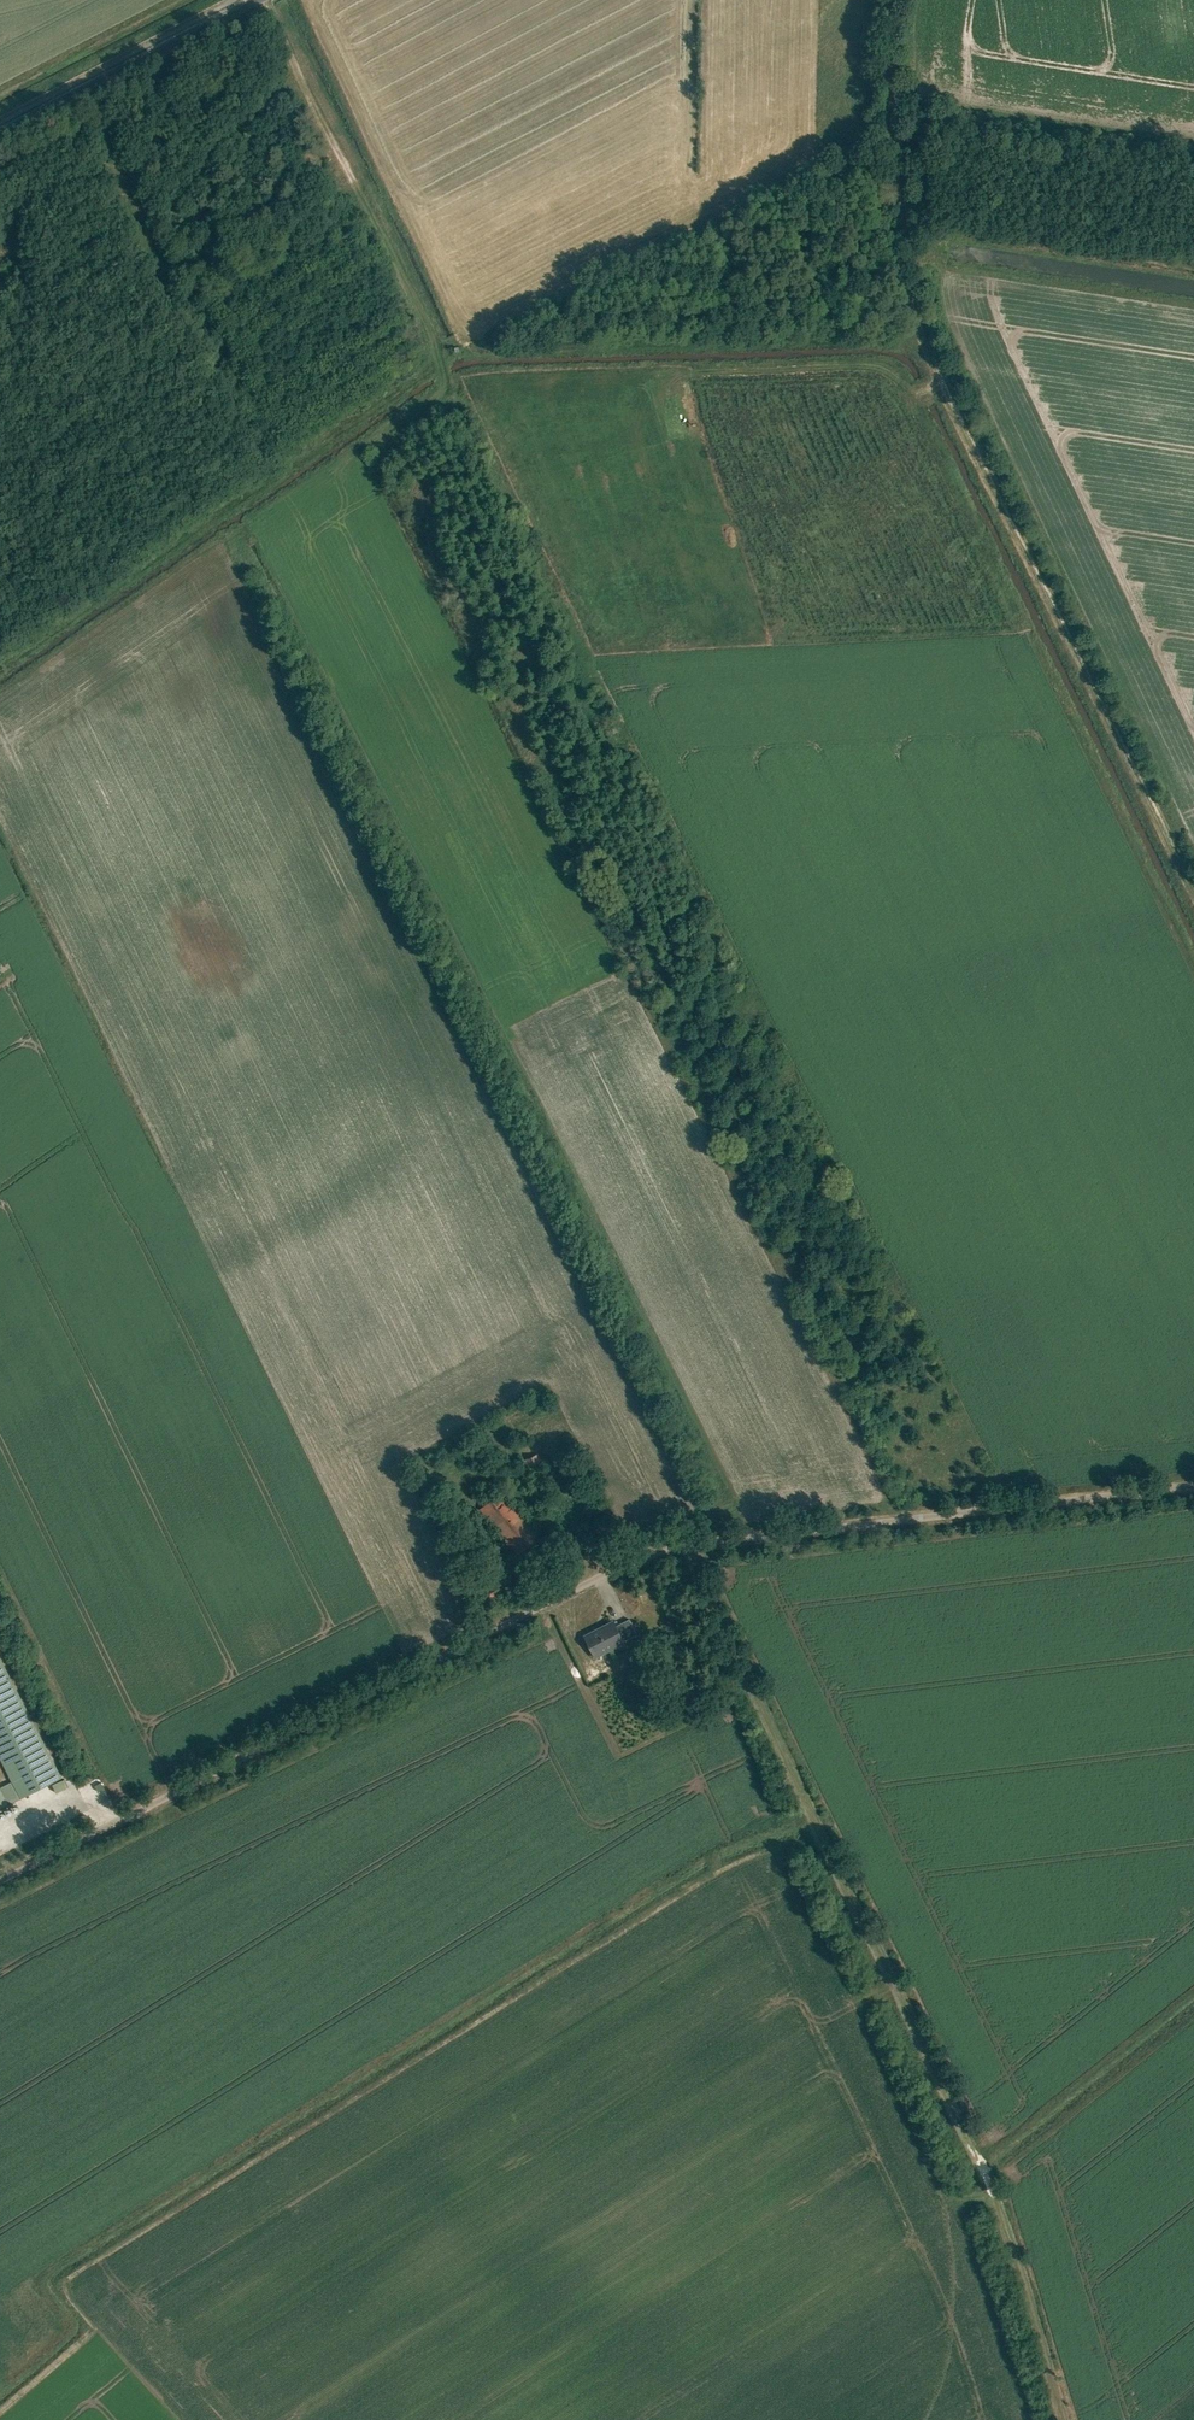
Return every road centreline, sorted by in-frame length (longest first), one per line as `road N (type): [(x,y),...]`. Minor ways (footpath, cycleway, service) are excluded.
road 1 (unclassified): [(0,1878),(662,1541),(1193,1483)]
road 2 (track): [(1064,2419),(992,2184),(752,1690)]
road 3 (tertiary): [(0,133),(252,0)]

